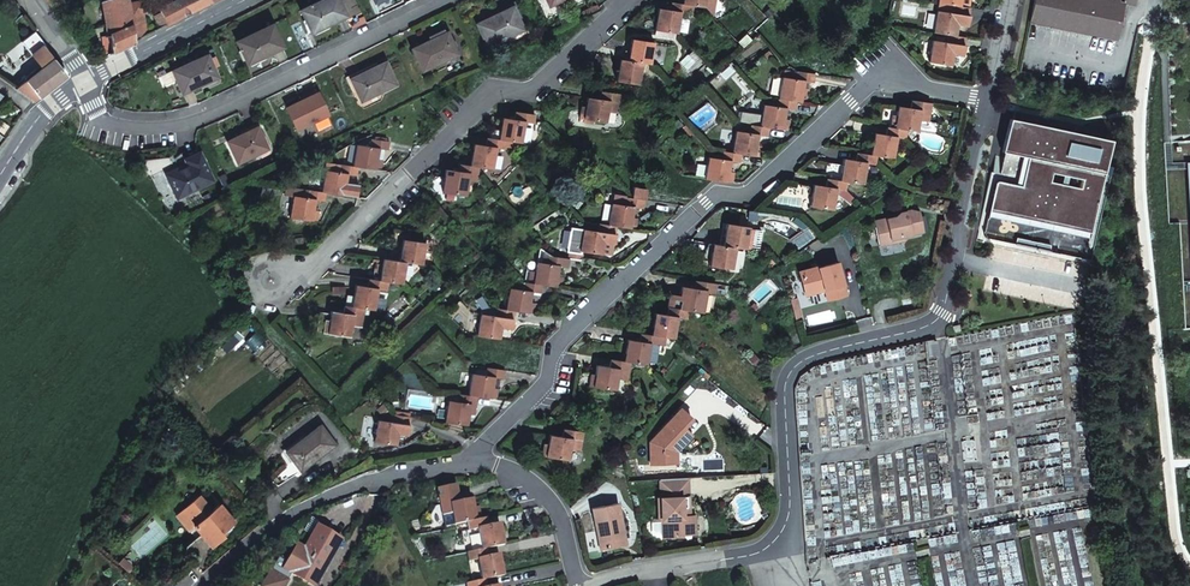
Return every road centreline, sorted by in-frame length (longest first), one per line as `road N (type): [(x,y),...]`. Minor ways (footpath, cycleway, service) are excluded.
road 1 (residential): [(469,462),(546,384),(555,346),(716,195),(747,196),(874,80),(987,100)]
road 2 (residential): [(987,100),(937,321),(807,357),(785,389),(790,496),(775,541),(751,555),(656,570)]
road 3 (residential): [(629,0),(537,86),(490,92),(325,254),(272,280)]
road 4 (residential): [(447,0),(170,127),(106,124),(83,83)]
road 5 (residential): [(205,585),(282,521),(345,490),(469,462)]
road 6 (tertiary): [(245,0),(83,83)]
road 7 (residential): [(469,462),(496,466),(543,493),(558,514),(578,585)]
road 8 (tertiary): [(83,83),(39,117),(0,174)]

